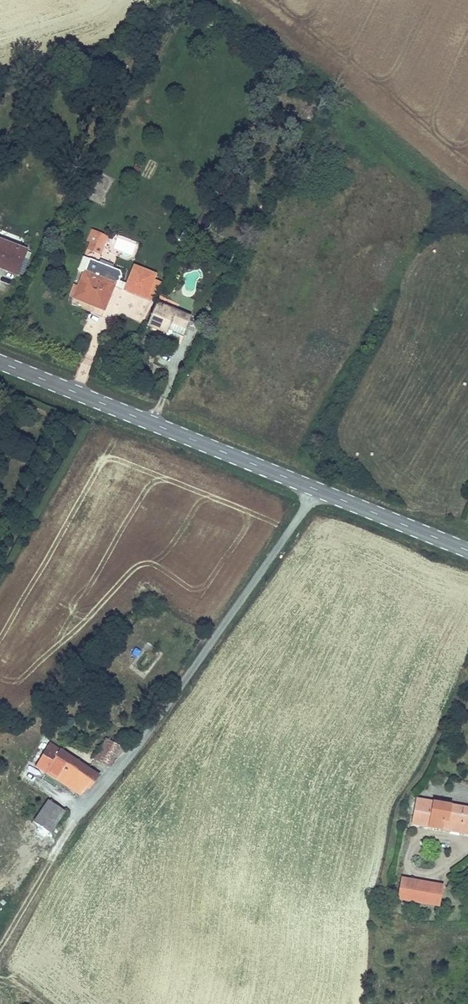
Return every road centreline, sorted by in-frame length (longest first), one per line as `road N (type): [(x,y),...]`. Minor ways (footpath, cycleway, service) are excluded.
road 1 (primary): [(0,364),(467,552)]
road 2 (track): [(69,828),(0,946)]

